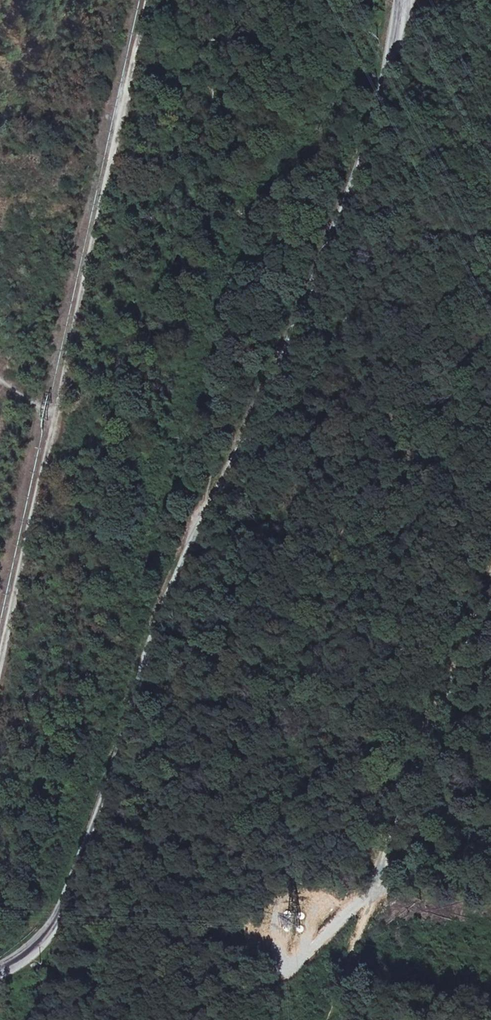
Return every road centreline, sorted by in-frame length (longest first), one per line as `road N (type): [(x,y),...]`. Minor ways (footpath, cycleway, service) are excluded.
road 1 (tertiary): [(0,973),(49,934),(67,903),(154,631),(315,286),(354,184),(403,0)]
road 2 (track): [(152,0),(0,657)]

